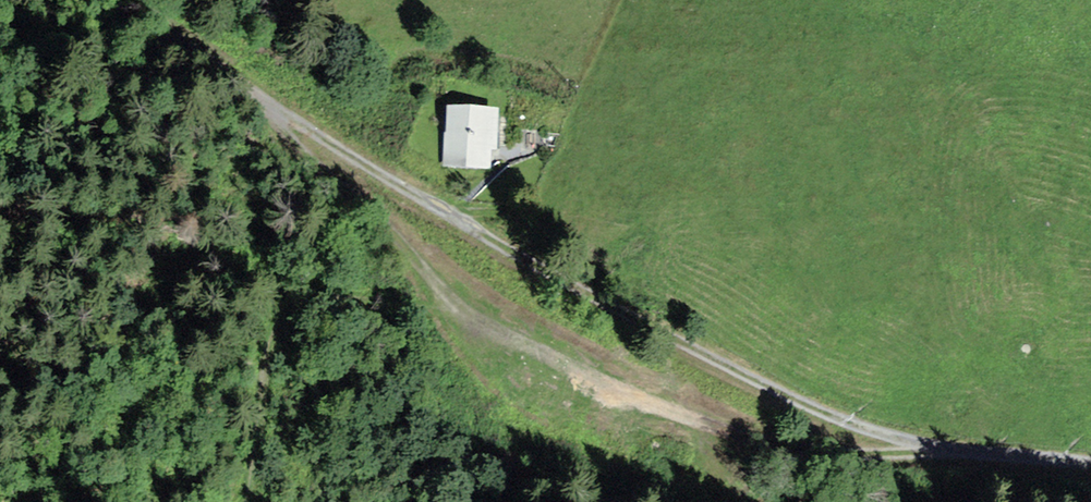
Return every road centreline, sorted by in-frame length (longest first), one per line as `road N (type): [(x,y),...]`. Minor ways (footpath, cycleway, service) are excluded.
road 1 (track): [(117,0),(358,158),(783,398),(886,440),(1090,462)]
road 2 (track): [(276,103),(278,129),(379,215),(430,278),(469,311),(630,398),(891,470),(922,446)]

